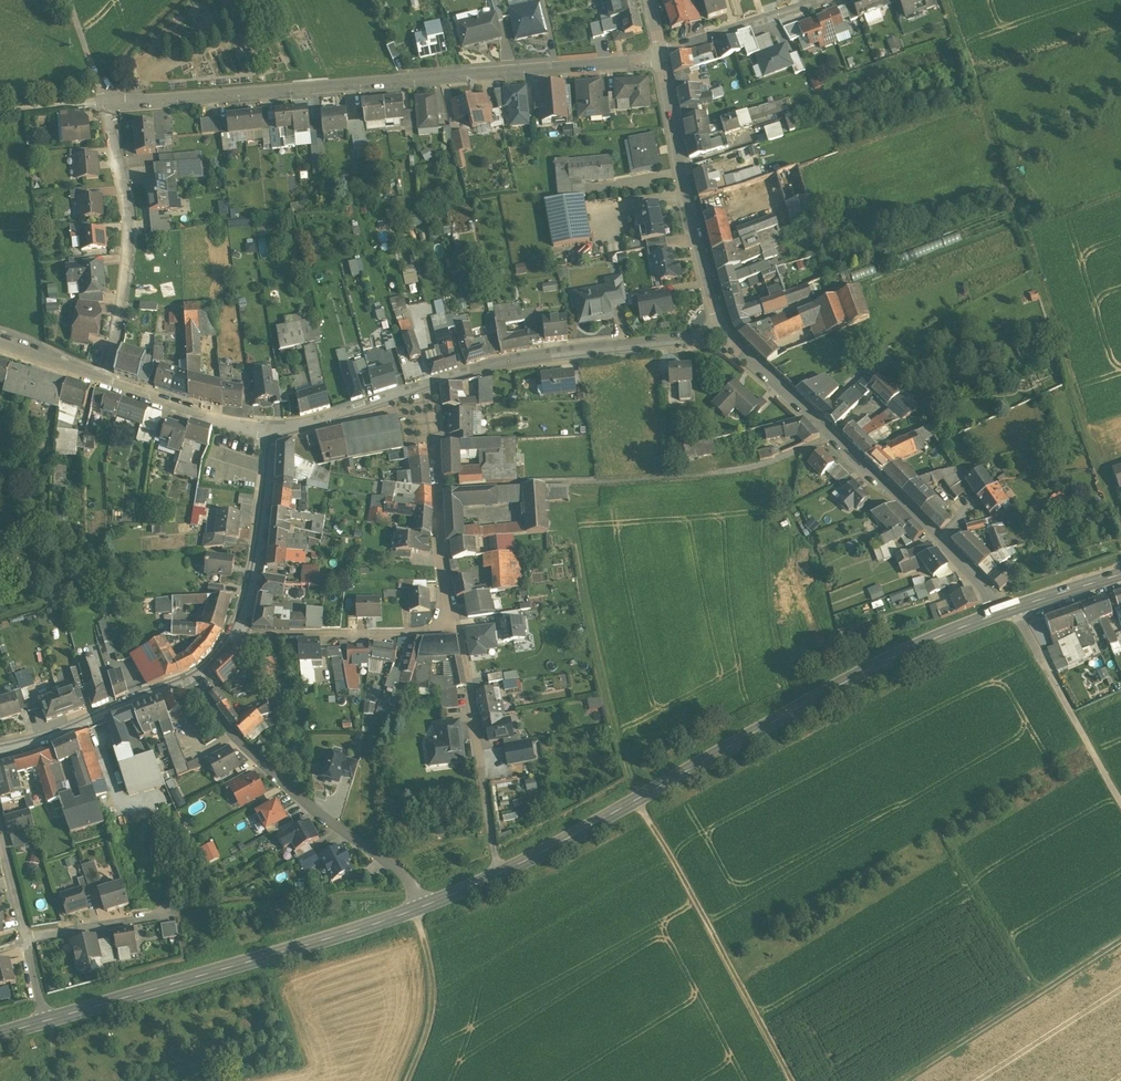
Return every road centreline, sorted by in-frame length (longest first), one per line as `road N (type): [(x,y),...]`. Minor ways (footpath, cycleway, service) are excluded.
road 1 (secondary): [(1000,613),(910,647),(566,841),(418,908)]
road 2 (track): [(573,511),(605,698),(638,799),(792,1080)]
road 3 (residential): [(660,54),(344,88),(104,102)]
road 4 (residential): [(240,632),(446,631),(431,382)]
road 5 (tertiary): [(1000,613),(891,491),(722,334)]
road 6 (secondary): [(418,908),(46,1019)]
road 7 (residential): [(418,908),(397,867),(300,800),(223,727),(189,682)]
road 8 (residential): [(431,382),(500,359),(722,334)]
road 9 (tertiary): [(722,334),(660,54)]
road 10 (residential): [(102,381),(120,328),(132,219),(104,102)]
road 11 (track): [(1120,941),(897,1080)]
road 12 (track): [(681,477),(438,487)]
road 13 (track): [(176,914),(414,897)]
road 14 (track): [(1014,607),(1120,800)]
road 15 (residential): [(240,632),(258,565),(271,432)]
road 16 (residential): [(0,748),(189,682)]
road 17 (track): [(418,908),(433,1012),(409,1080)]
road 18 (residential): [(102,381),(271,432)]
road 19 (residential): [(827,0),(660,54)]
road 20 (residential): [(271,432),(431,382)]
road 21 (track): [(958,858),(1041,992)]
road 22 (residential): [(26,940),(176,914)]
road 23 (secondary): [(1120,574),(1000,613)]
road 24 (track): [(100,92),(180,0)]

